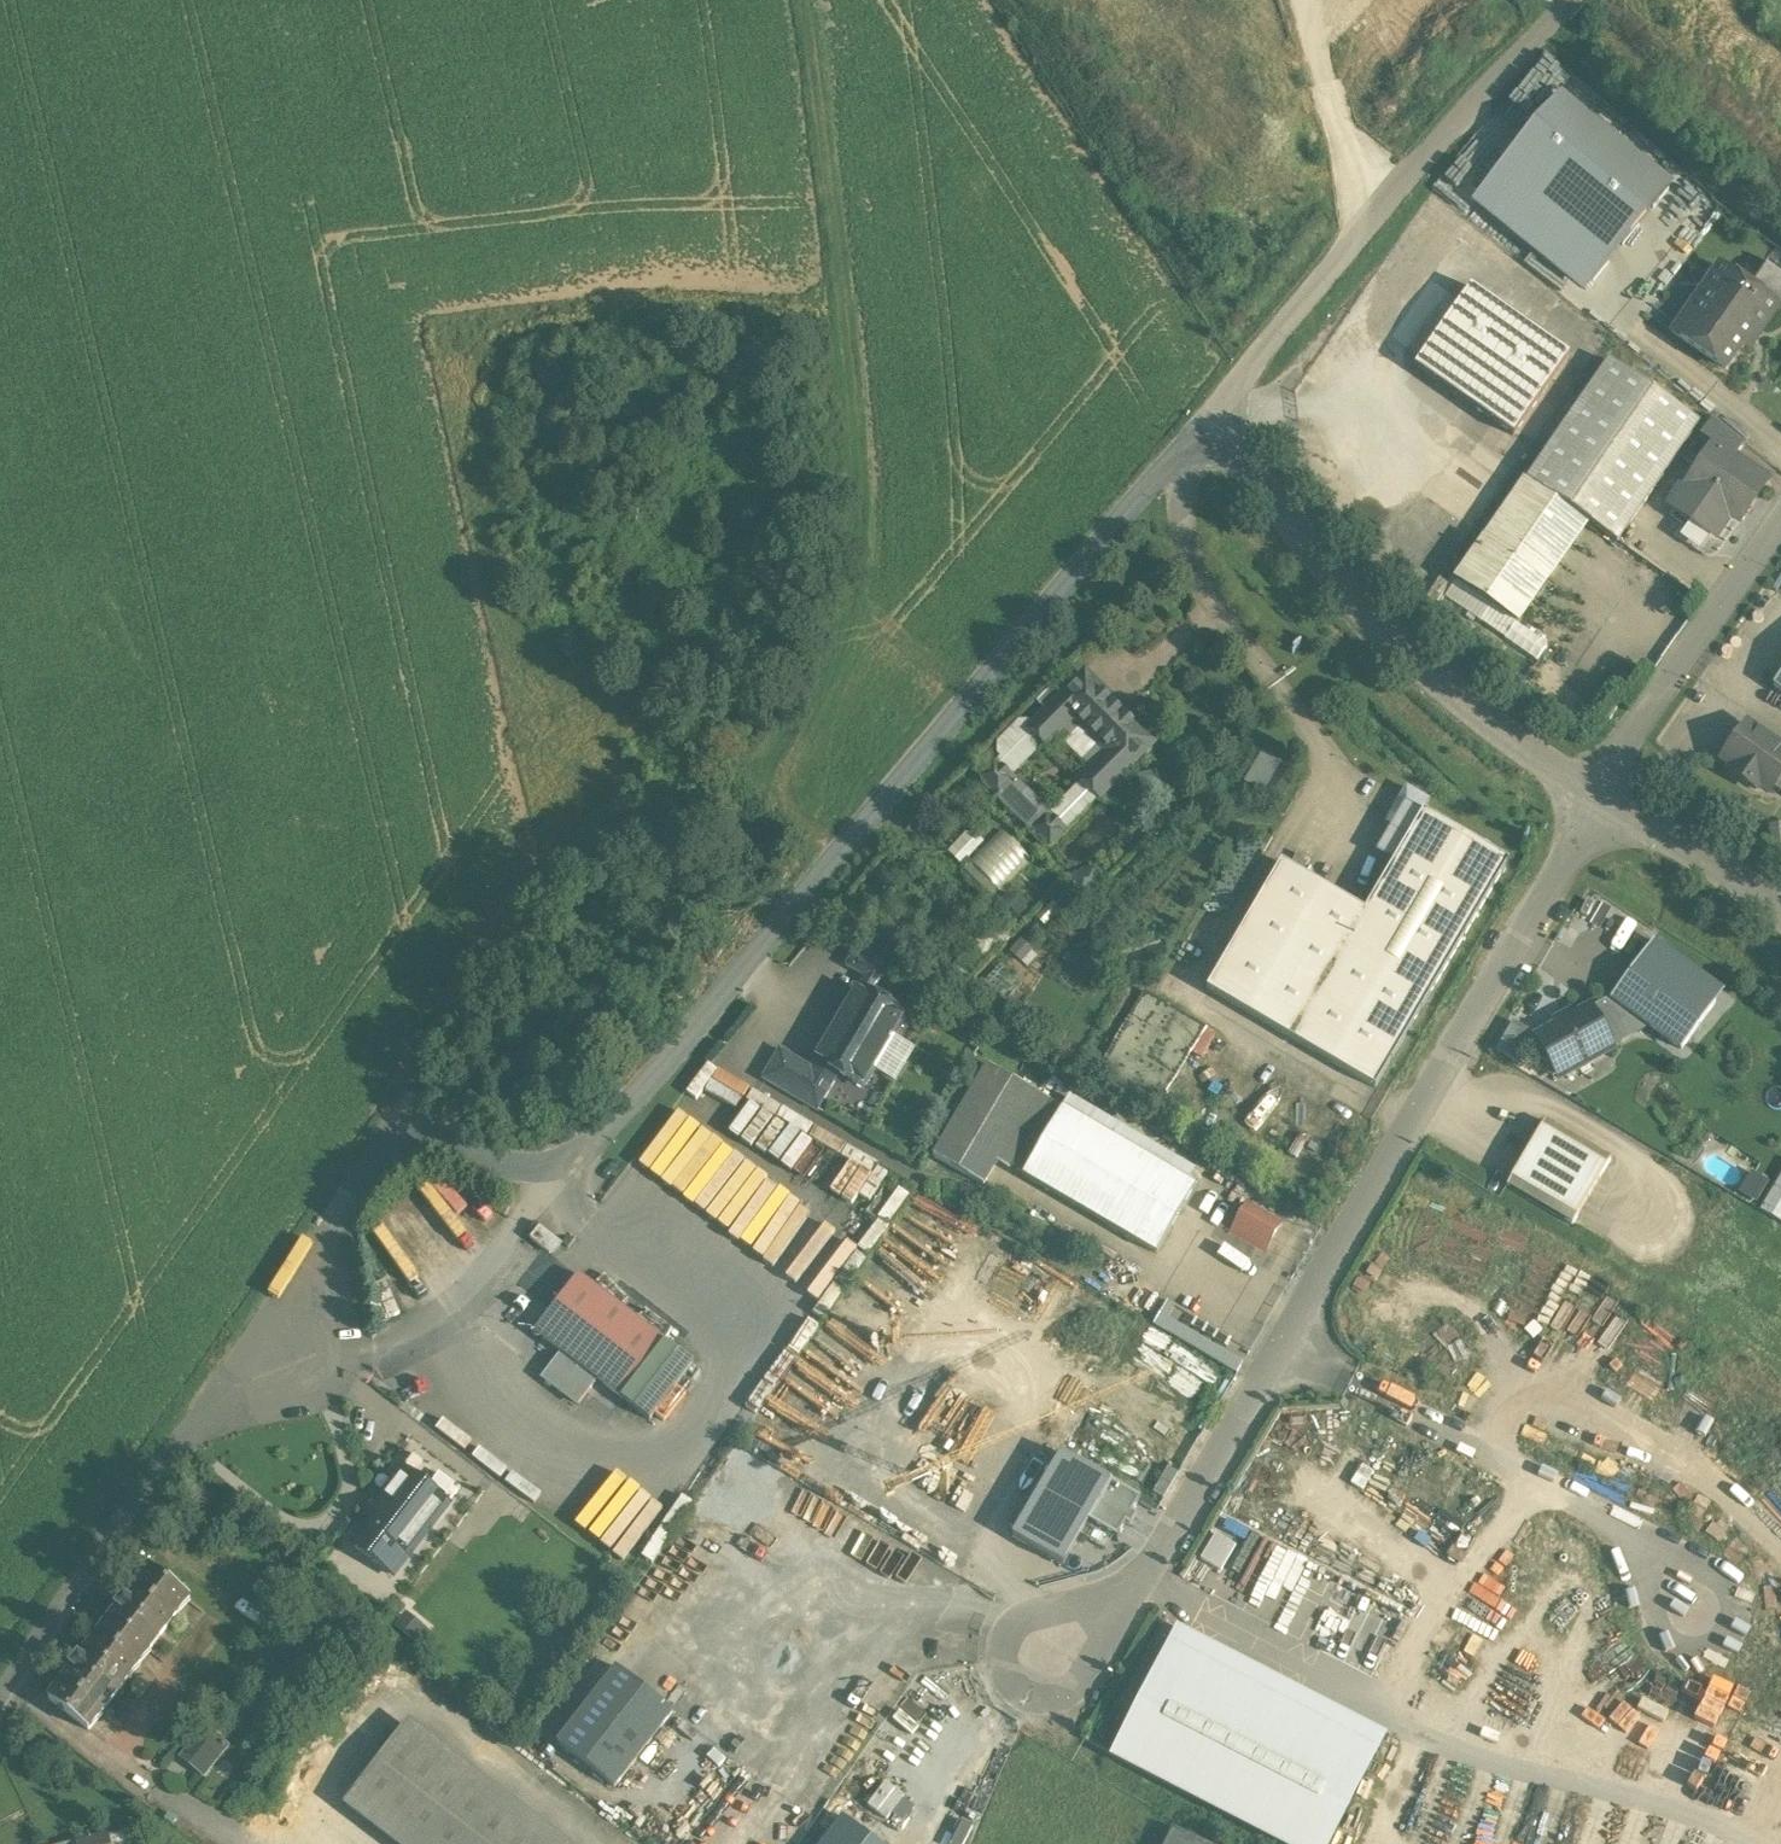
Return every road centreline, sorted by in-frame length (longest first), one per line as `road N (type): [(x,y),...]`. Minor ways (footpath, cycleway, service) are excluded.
road 1 (residential): [(1226,419),(1186,444),(561,1175),(530,1180),(407,1129),(0,1702)]
road 2 (unclassified): [(1123,1619),(1606,799)]
road 3 (tertiary): [(1571,0),(1244,373),(1226,419)]
road 4 (tertiary): [(1595,792),(1500,732),(1391,636),(1310,551),(1234,444),(1226,419)]
road 5 (unclassified): [(1595,792),(1780,524)]
road 6 (unclassified): [(1123,1619),(1040,1606),(1022,1614),(1002,1642),(1004,1674),(1027,1695),(1054,1697),(1082,1675)]
road 7 (tertiary): [(1780,916),(1606,799)]

